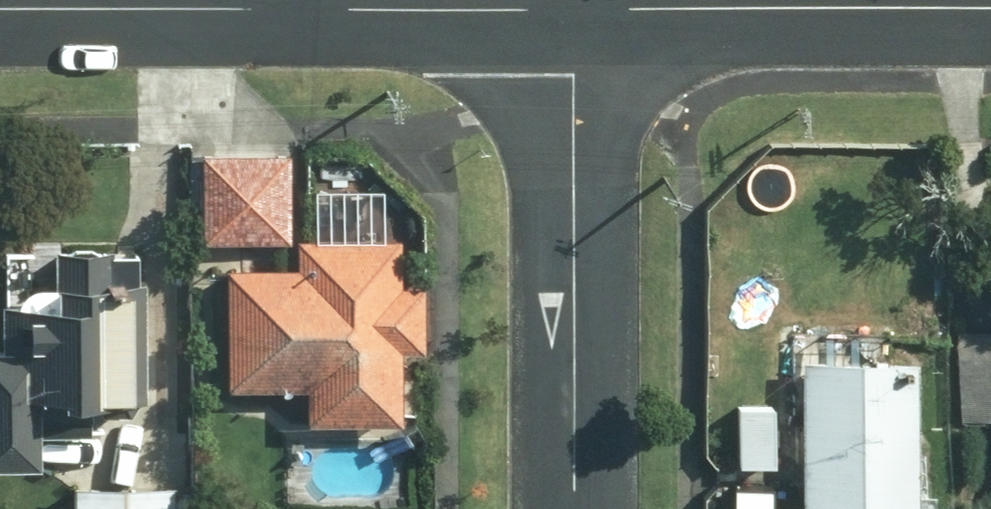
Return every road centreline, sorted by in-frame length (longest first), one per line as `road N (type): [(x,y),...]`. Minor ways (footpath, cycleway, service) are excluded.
road 1 (residential): [(576,508),(581,13)]
road 2 (residential): [(581,13),(990,11)]
road 3 (residential): [(0,9),(303,8)]
road 4 (residential): [(303,8),(581,13)]

